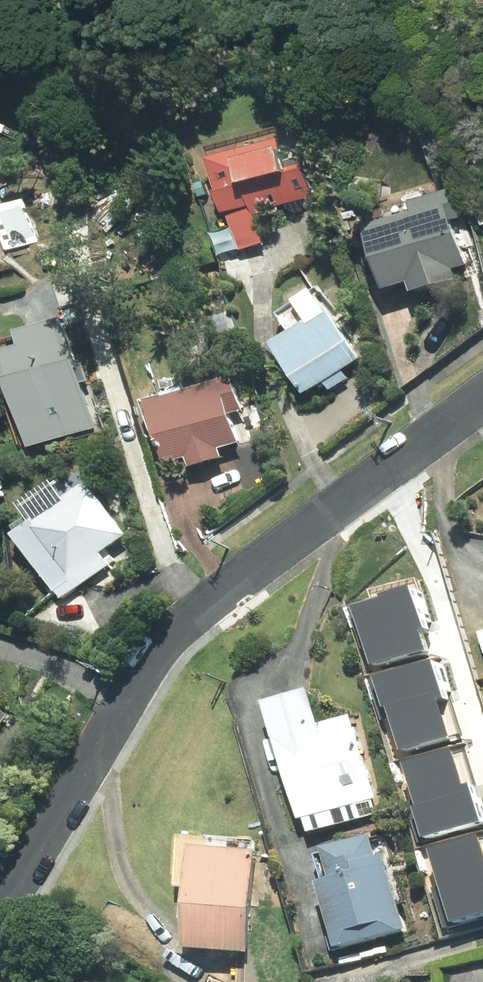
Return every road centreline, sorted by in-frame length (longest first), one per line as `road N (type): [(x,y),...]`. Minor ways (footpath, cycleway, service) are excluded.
road 1 (residential): [(0,914),(154,656),(210,601),(482,399)]

